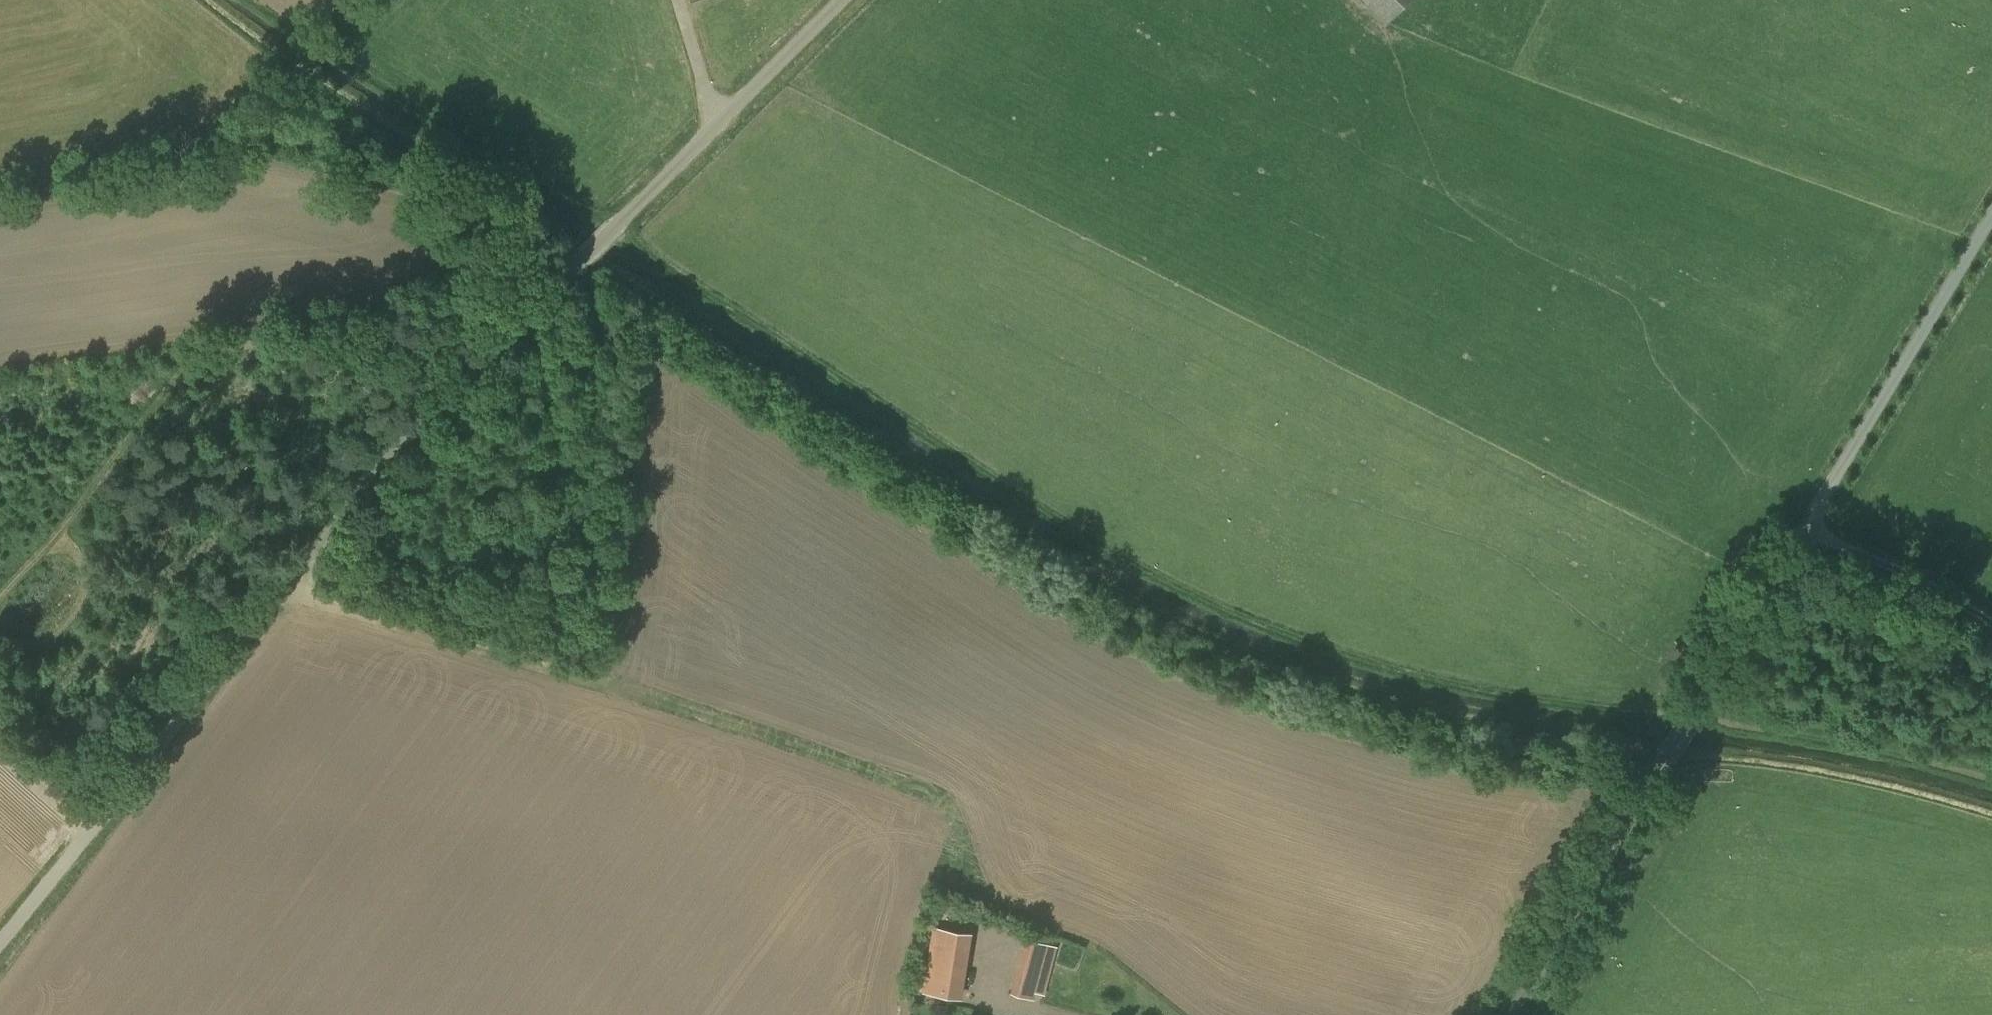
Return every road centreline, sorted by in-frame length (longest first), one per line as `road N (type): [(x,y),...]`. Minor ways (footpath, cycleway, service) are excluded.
road 1 (unclassified): [(0,931),(332,517),(521,309),(614,227),(834,0)]
road 2 (unclassified): [(1503,1014),(1670,753),(1991,202)]

